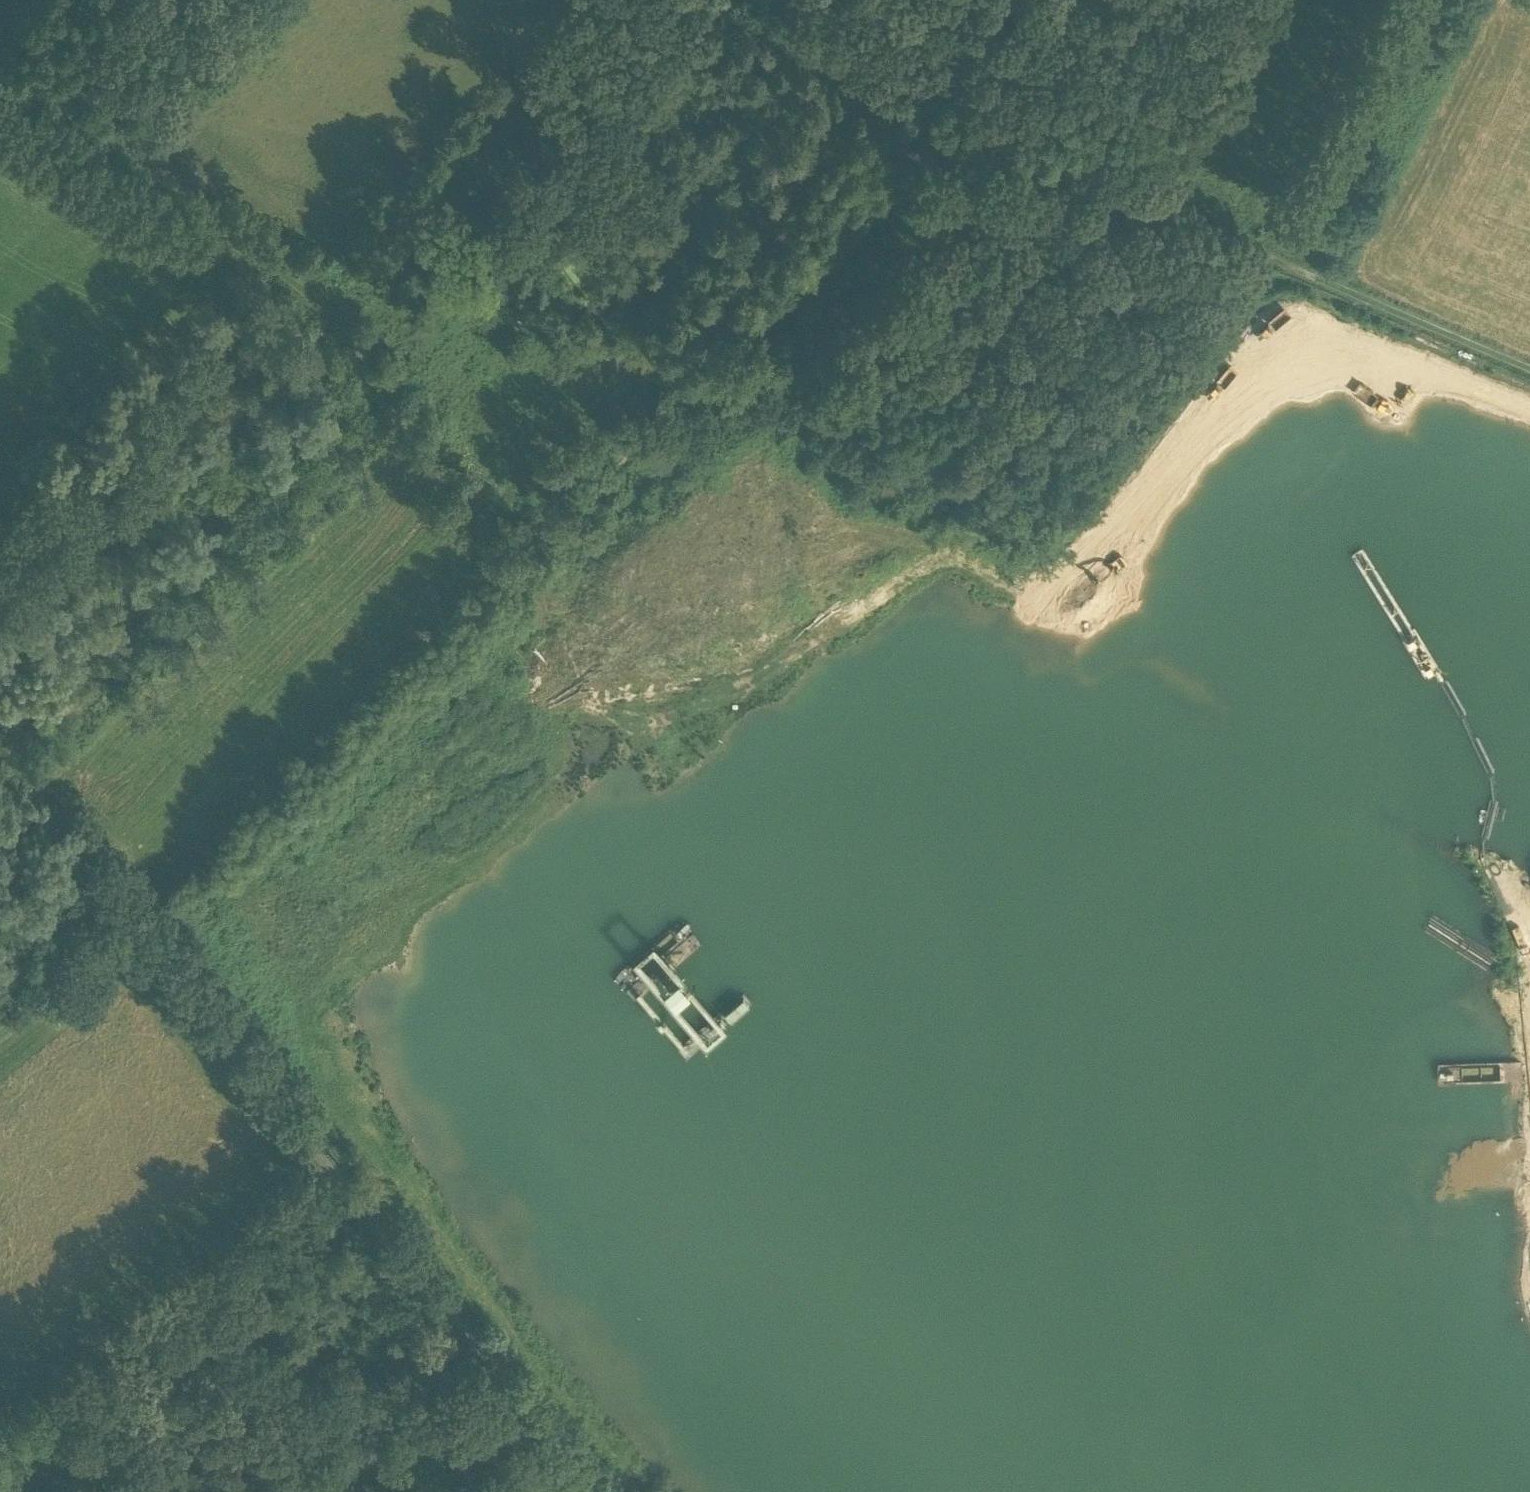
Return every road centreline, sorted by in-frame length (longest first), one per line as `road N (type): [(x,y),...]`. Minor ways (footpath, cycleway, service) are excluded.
road 1 (track): [(0,1042),(185,900),(508,594),(759,303),(895,87)]
road 2 (track): [(0,768),(133,941),(260,1079),(603,1491)]
road 3 (track): [(1529,380),(1276,273),(869,74),(757,0)]
road 4 (track): [(538,559),(0,121)]

